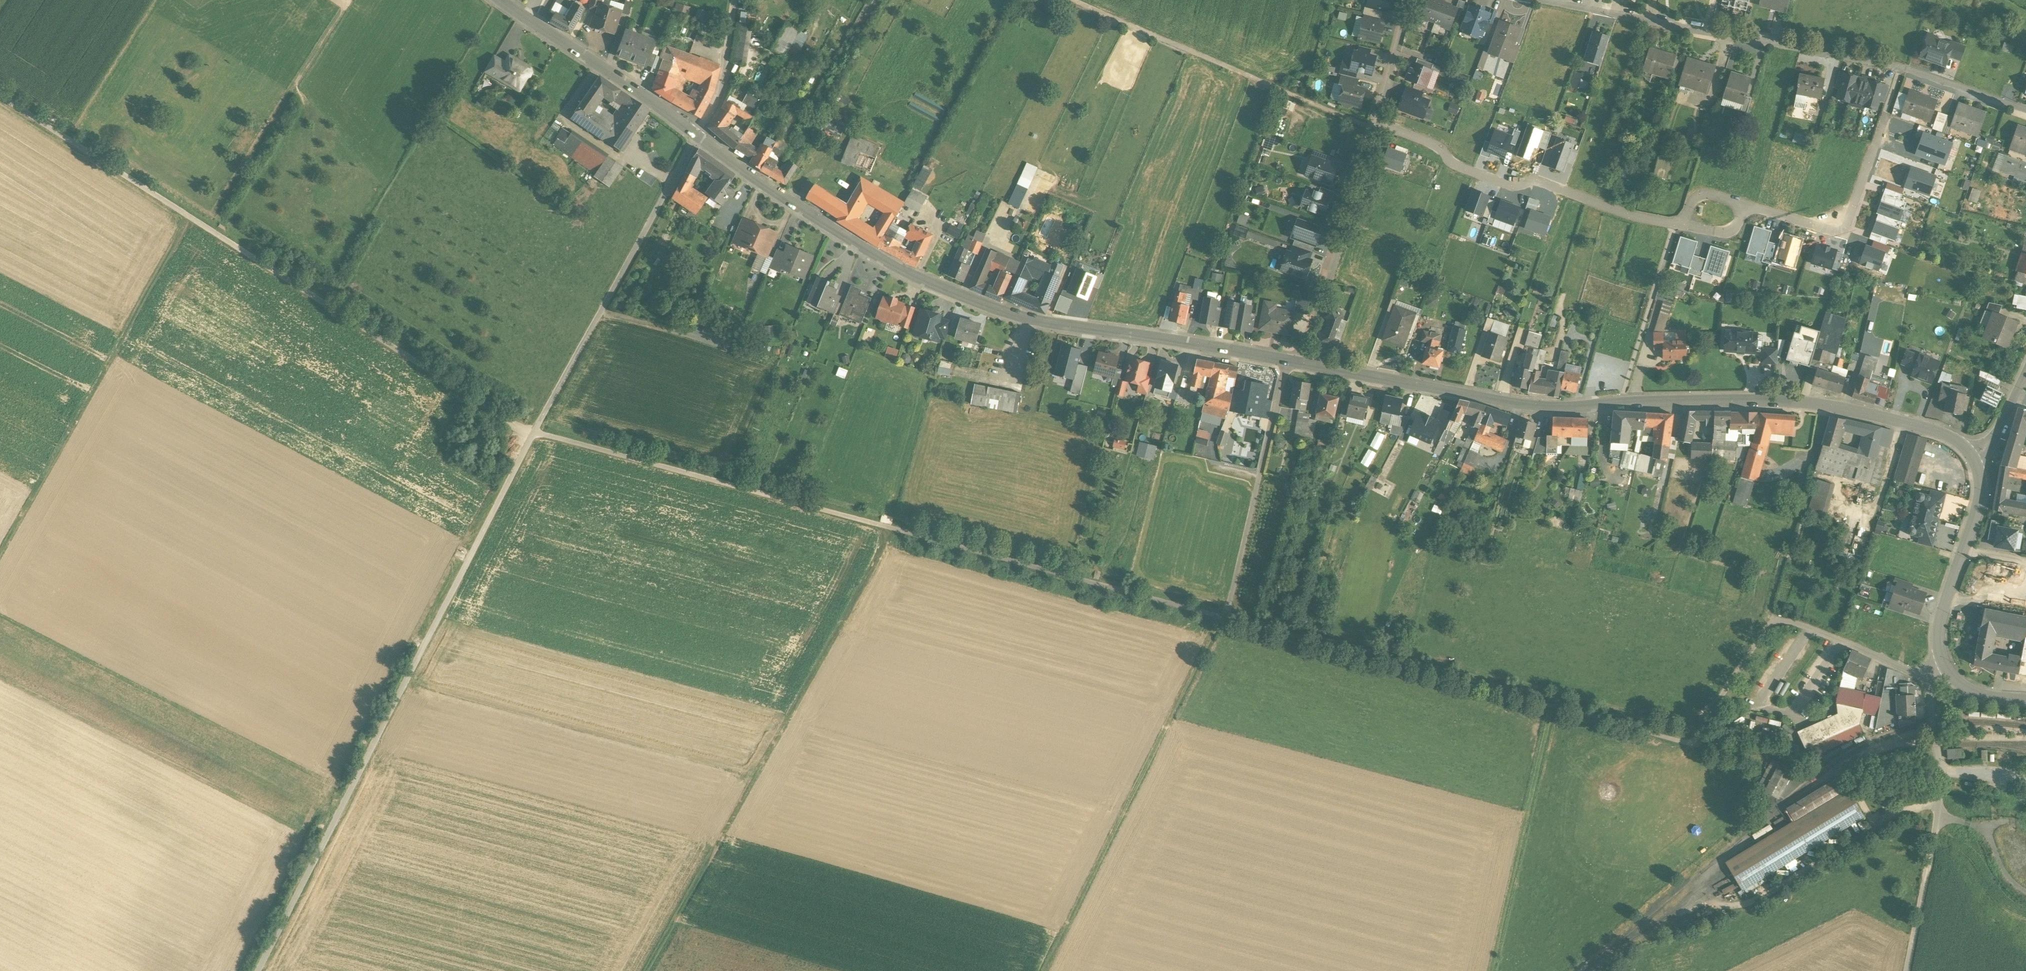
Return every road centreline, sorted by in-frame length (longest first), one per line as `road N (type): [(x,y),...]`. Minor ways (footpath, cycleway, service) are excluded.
road 1 (unclassified): [(1301,364),(1036,322),(910,276),(801,212),(496,0)]
road 2 (track): [(534,433),(1224,618)]
road 3 (unclassified): [(1972,457),(1926,428),(1814,404),(1537,407),(1301,364)]
road 4 (track): [(1224,618),(1690,744),(1766,630),(1789,623),(1810,629)]
road 5 (track): [(0,97),(534,433)]
road 6 (track): [(534,433),(258,970)]
road 7 (track): [(656,970),(901,531)]
road 8 (residential): [(1549,0),(1900,69),(2025,112)]
road 9 (track): [(1053,970),(1224,618)]
road 10 (track): [(189,218),(0,554)]
road 11 (track): [(1375,130),(1072,0)]
road 12 (residential): [(1378,124),(1440,145),(1453,165),(1496,181),(1539,183),(1683,226)]
road 13 (unclassified): [(2025,702),(1973,693),(1947,671),(1940,652),(1980,493),(1972,457)]
road 14 (track): [(665,195),(534,433)]
road 15 (track): [(1553,706),(1497,970)]
road 16 (residential): [(1301,364),(1378,124)]
road 17 (track): [(1939,799),(1760,900),(1730,906)]
road 18 (residential): [(1746,205),(1842,233),(1886,113)]
road 19 (track): [(1907,970),(1940,770)]
road 20 (track): [(1263,461),(1224,618)]
road 21 (residential): [(1378,124),(1410,0)]

